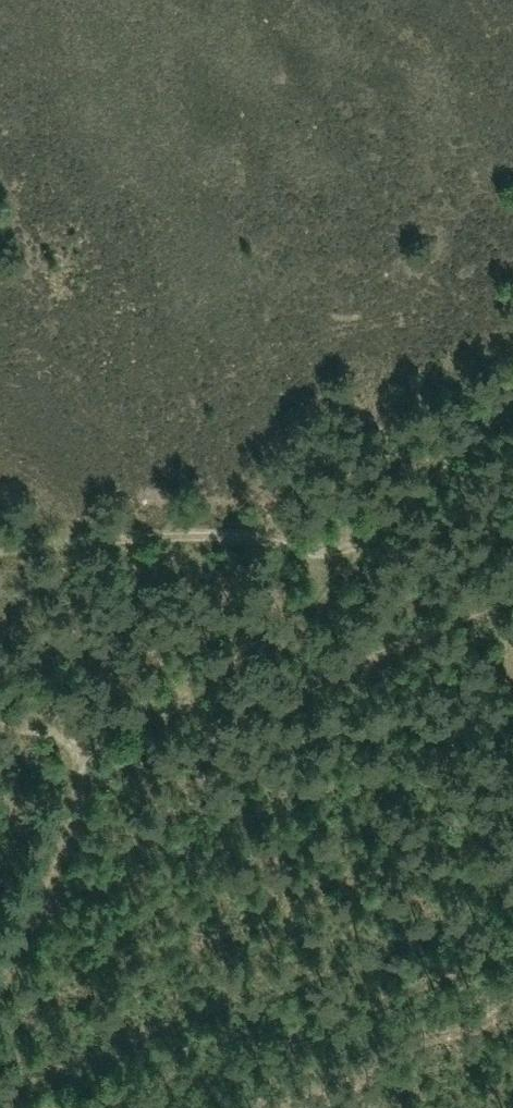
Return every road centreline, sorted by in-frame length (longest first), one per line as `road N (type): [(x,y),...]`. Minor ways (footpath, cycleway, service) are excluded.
road 1 (track): [(354,558),(265,645),(163,683),(91,732),(39,910),(0,993)]
road 2 (track): [(0,548),(156,538),(306,546),(354,558),(512,390)]
road 3 (track): [(120,707),(182,707),(284,688),(512,594)]

